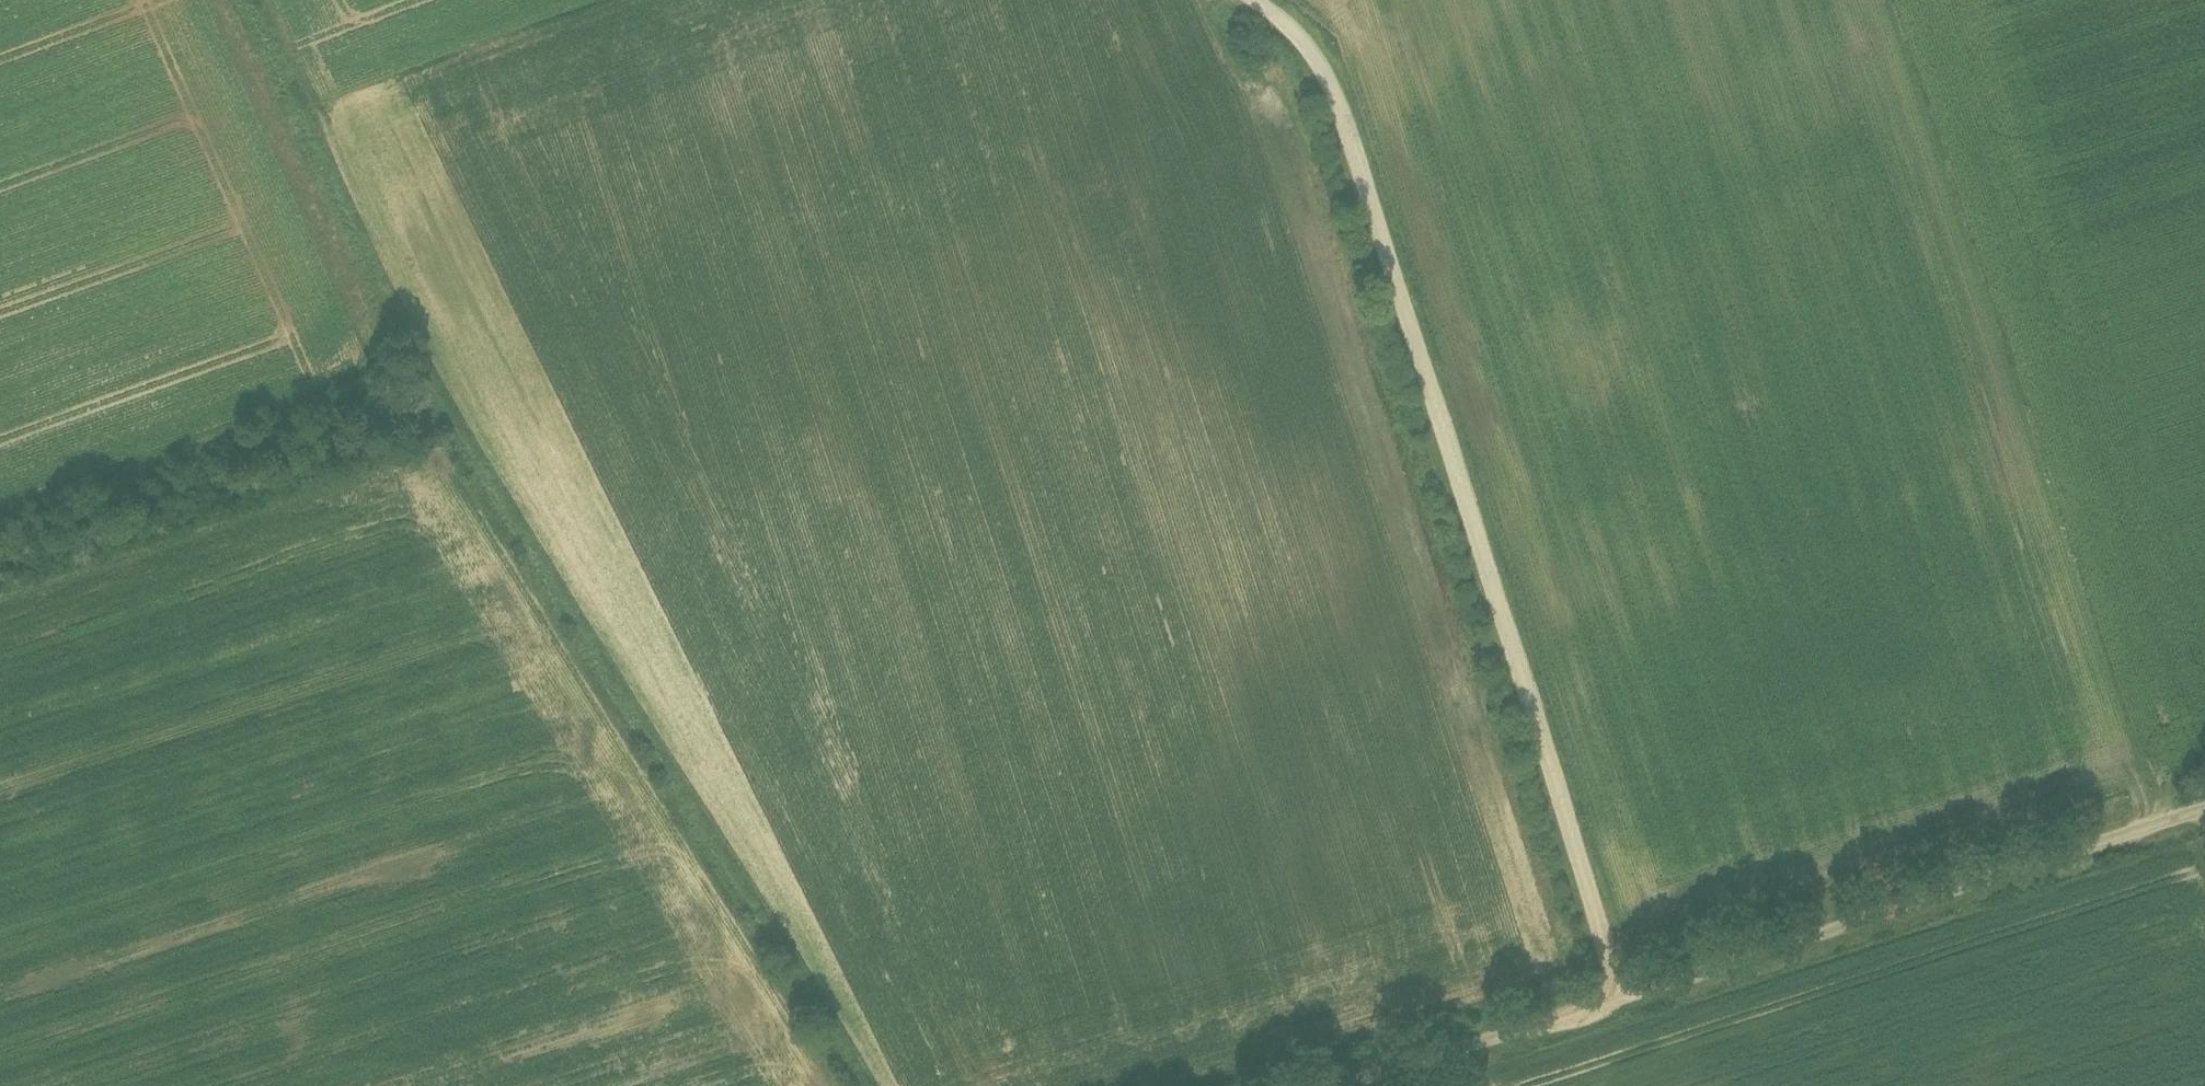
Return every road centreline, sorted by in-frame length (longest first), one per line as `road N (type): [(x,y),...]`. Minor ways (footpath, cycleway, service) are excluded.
road 1 (track): [(1255,0),(1307,41),(1352,130),(1622,1000)]
road 2 (unclassified): [(1348,1085),(2204,816)]

